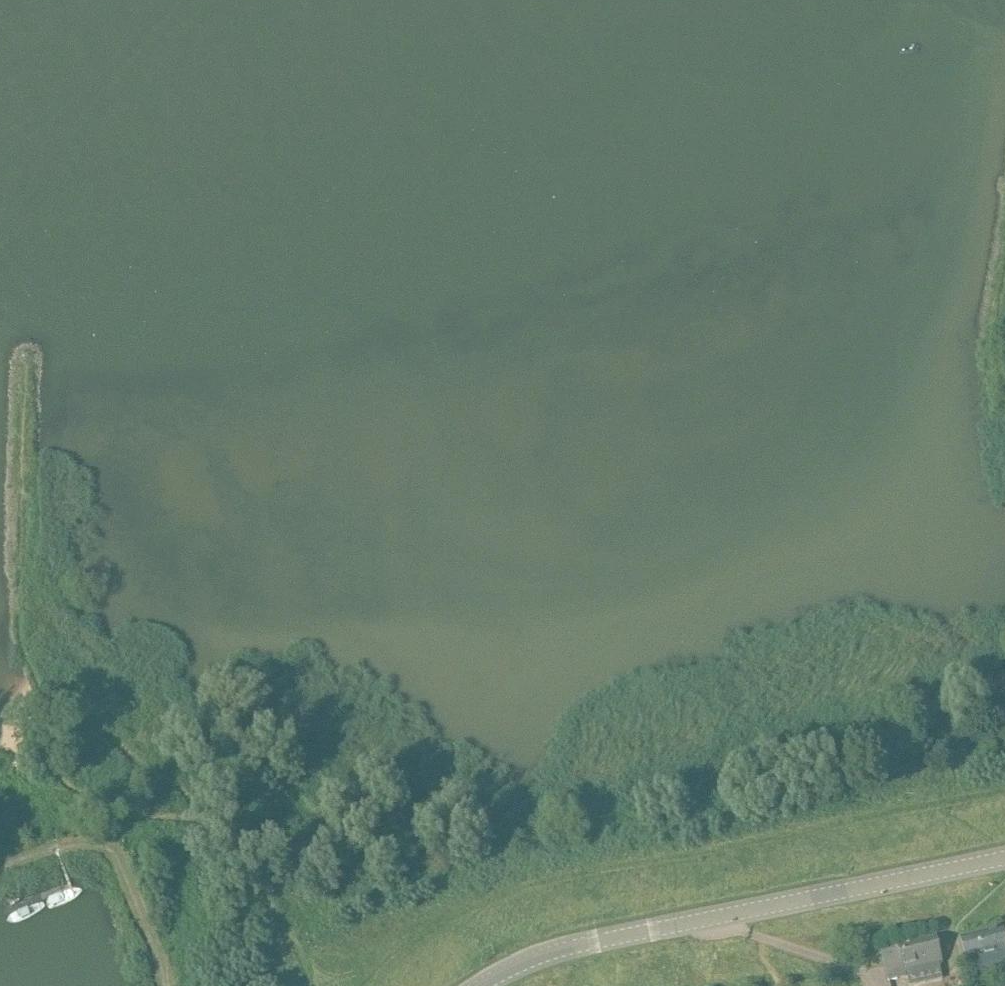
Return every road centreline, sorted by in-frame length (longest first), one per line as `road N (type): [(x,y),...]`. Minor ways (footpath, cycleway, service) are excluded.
road 1 (tertiary): [(485,985),(588,948),(1004,860)]

